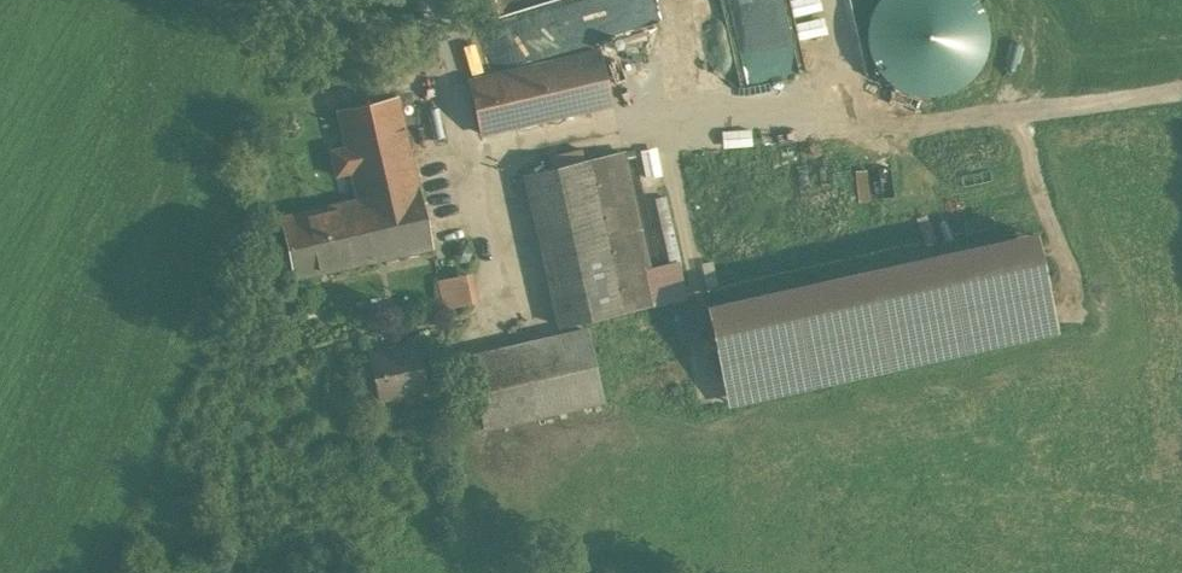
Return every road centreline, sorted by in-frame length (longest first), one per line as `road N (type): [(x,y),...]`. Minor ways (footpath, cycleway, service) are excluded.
road 1 (track): [(1181,79),(658,120)]

